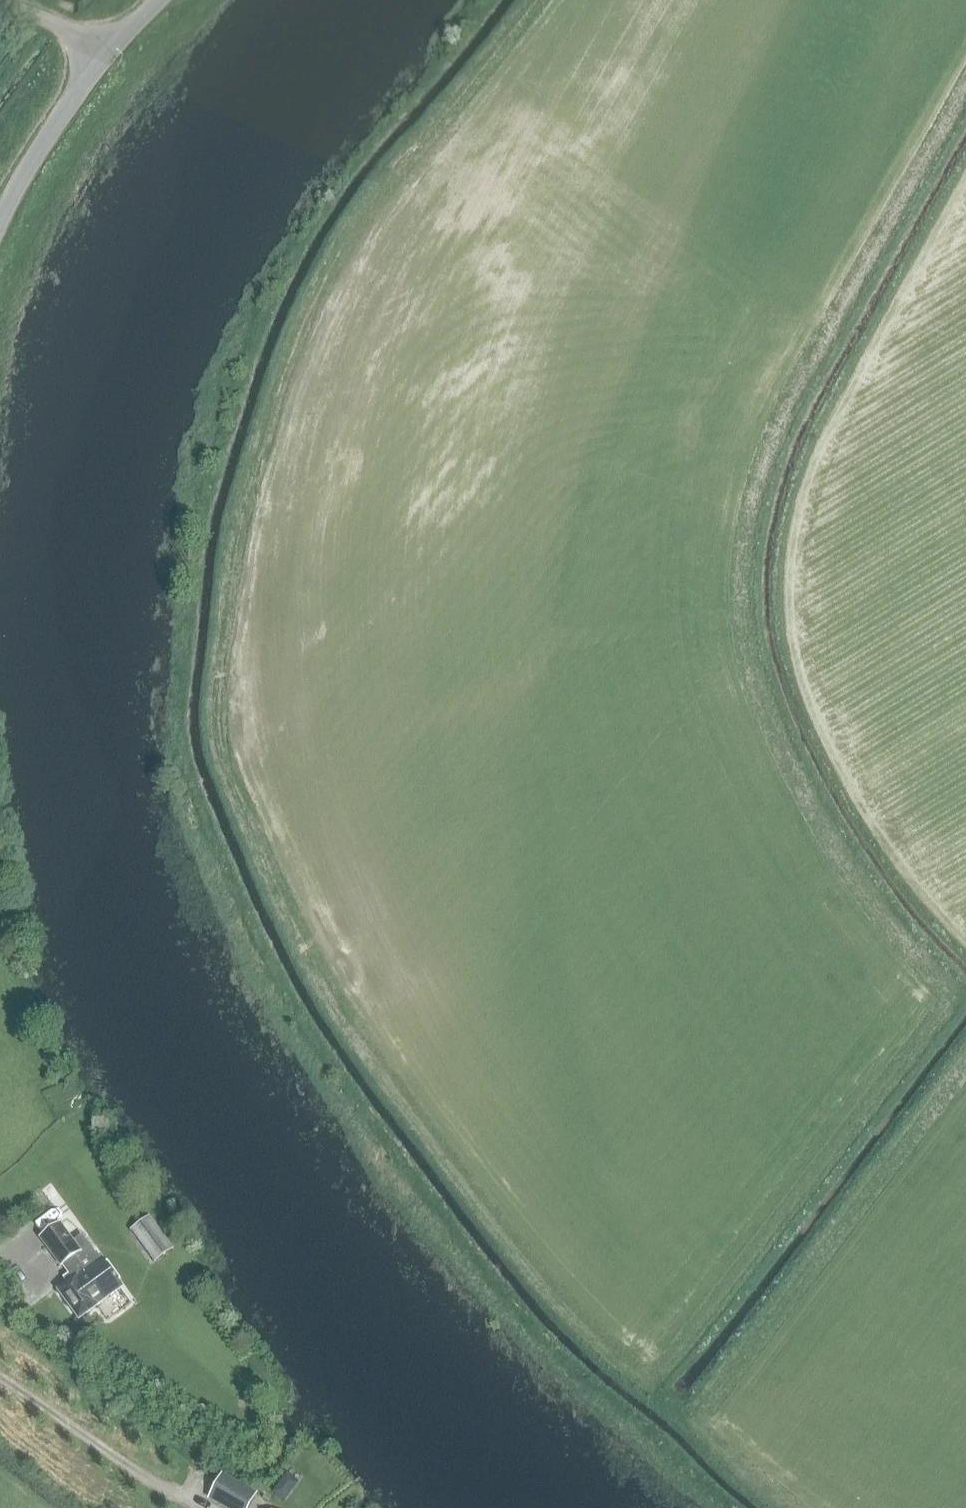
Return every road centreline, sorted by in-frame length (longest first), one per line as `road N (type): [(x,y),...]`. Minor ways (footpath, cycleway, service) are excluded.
road 1 (unclassified): [(0,215),(102,53)]

